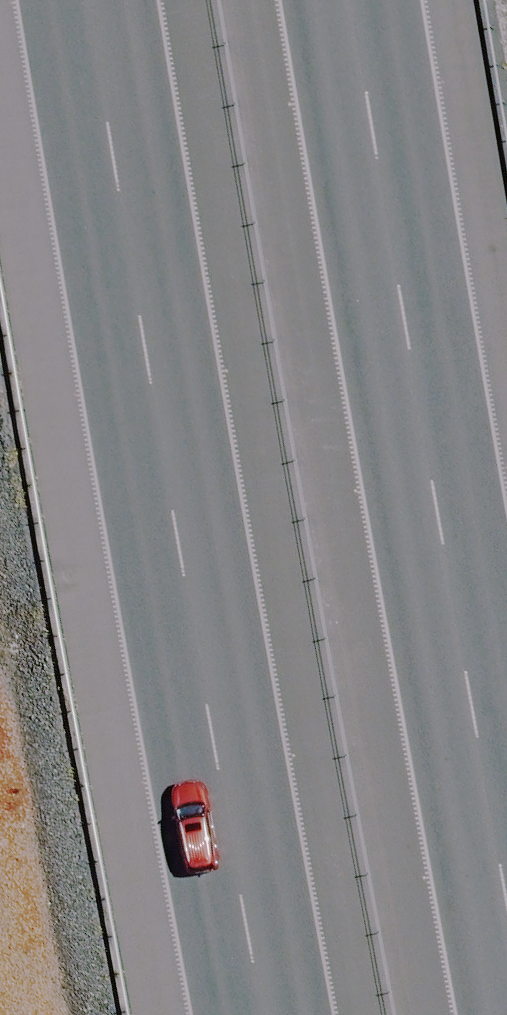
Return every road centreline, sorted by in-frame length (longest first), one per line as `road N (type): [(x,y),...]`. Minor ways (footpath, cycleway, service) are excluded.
road 1 (motorway): [(298,1014),(124,0)]
road 2 (motorway): [(355,0),(506,874)]

